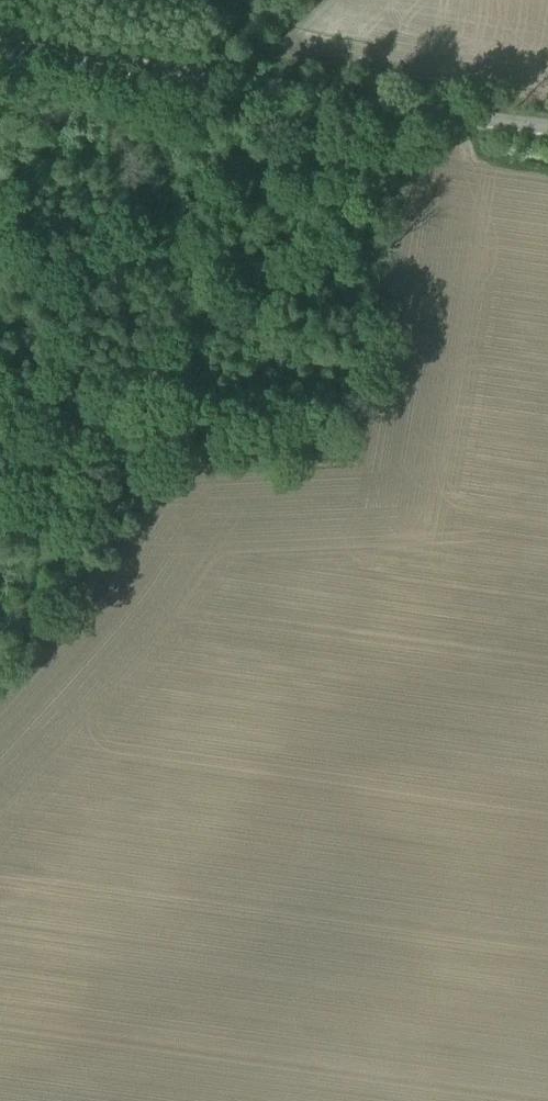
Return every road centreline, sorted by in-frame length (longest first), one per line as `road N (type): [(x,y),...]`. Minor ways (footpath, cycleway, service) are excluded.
road 1 (unclassified): [(0,49),(547,129)]

